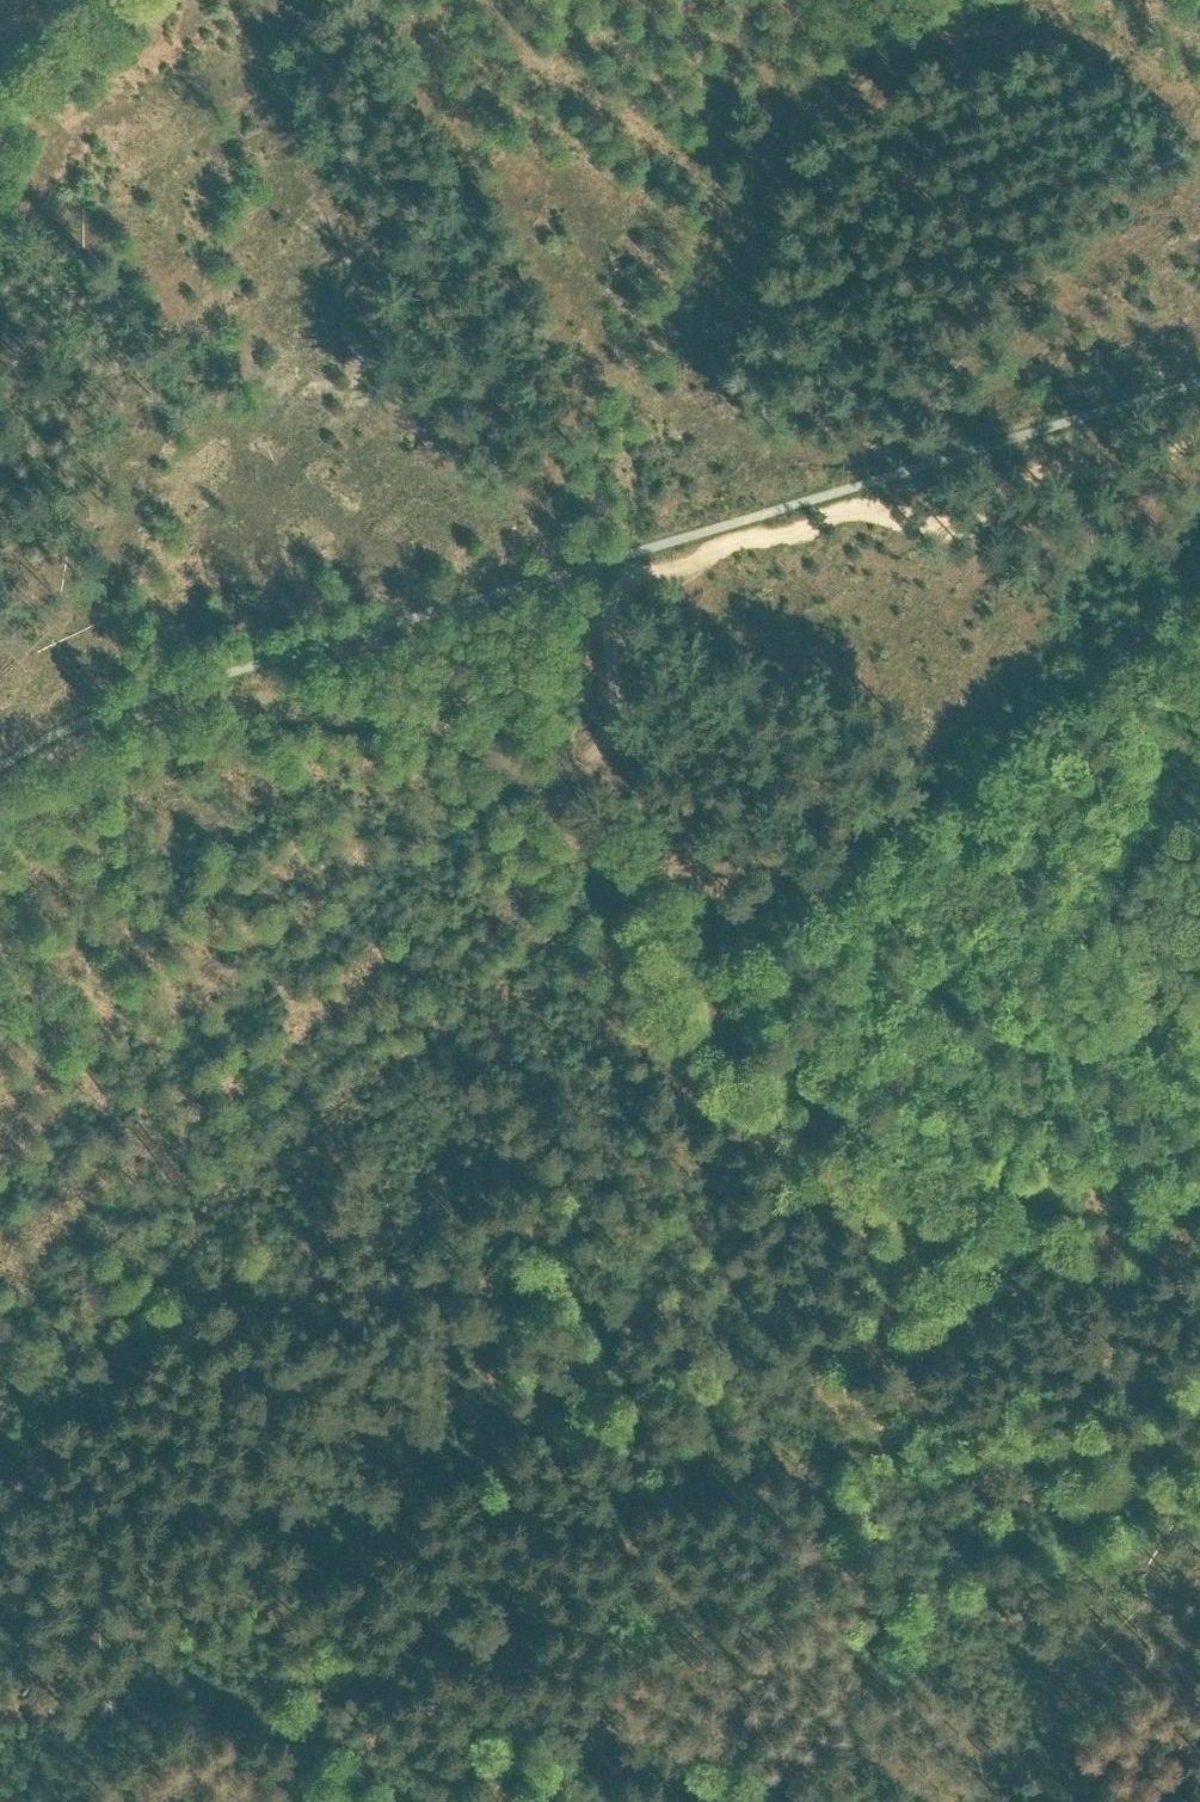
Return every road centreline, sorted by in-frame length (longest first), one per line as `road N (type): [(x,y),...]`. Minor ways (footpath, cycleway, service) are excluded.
road 1 (track): [(531,786),(573,770),(600,747),(613,699),(611,601),(634,576),(852,512),(957,527),(1026,476),(1077,468),(1134,479),(1199,437)]
road 2 (track): [(531,786),(417,728),(325,708),(259,705),(122,726),(0,787)]
road 3 (track): [(0,136),(134,0)]

